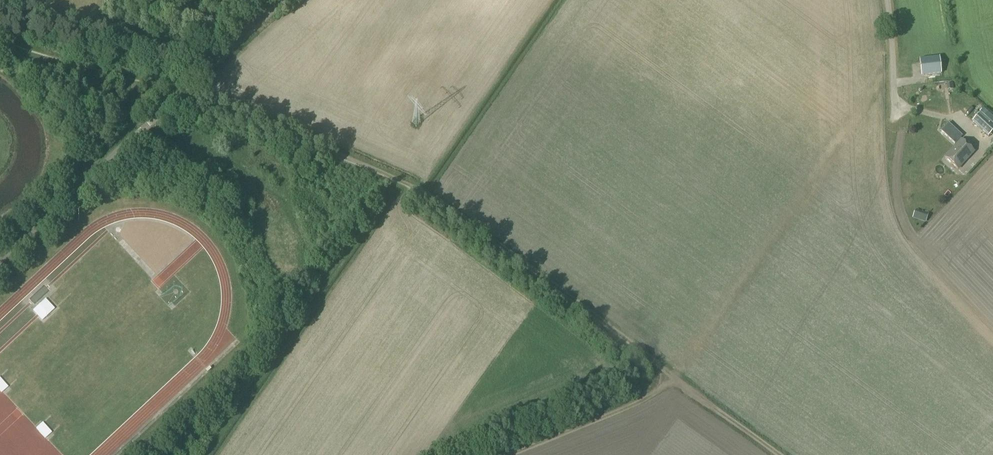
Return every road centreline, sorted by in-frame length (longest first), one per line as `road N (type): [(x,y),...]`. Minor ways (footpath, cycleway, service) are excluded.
road 1 (track): [(682,376),(423,191),(177,89)]
road 2 (unclassified): [(0,258),(276,0)]
road 3 (track): [(682,376),(889,73)]
road 4 (track): [(508,454),(682,376)]
road 5 (track): [(786,454),(682,376)]

